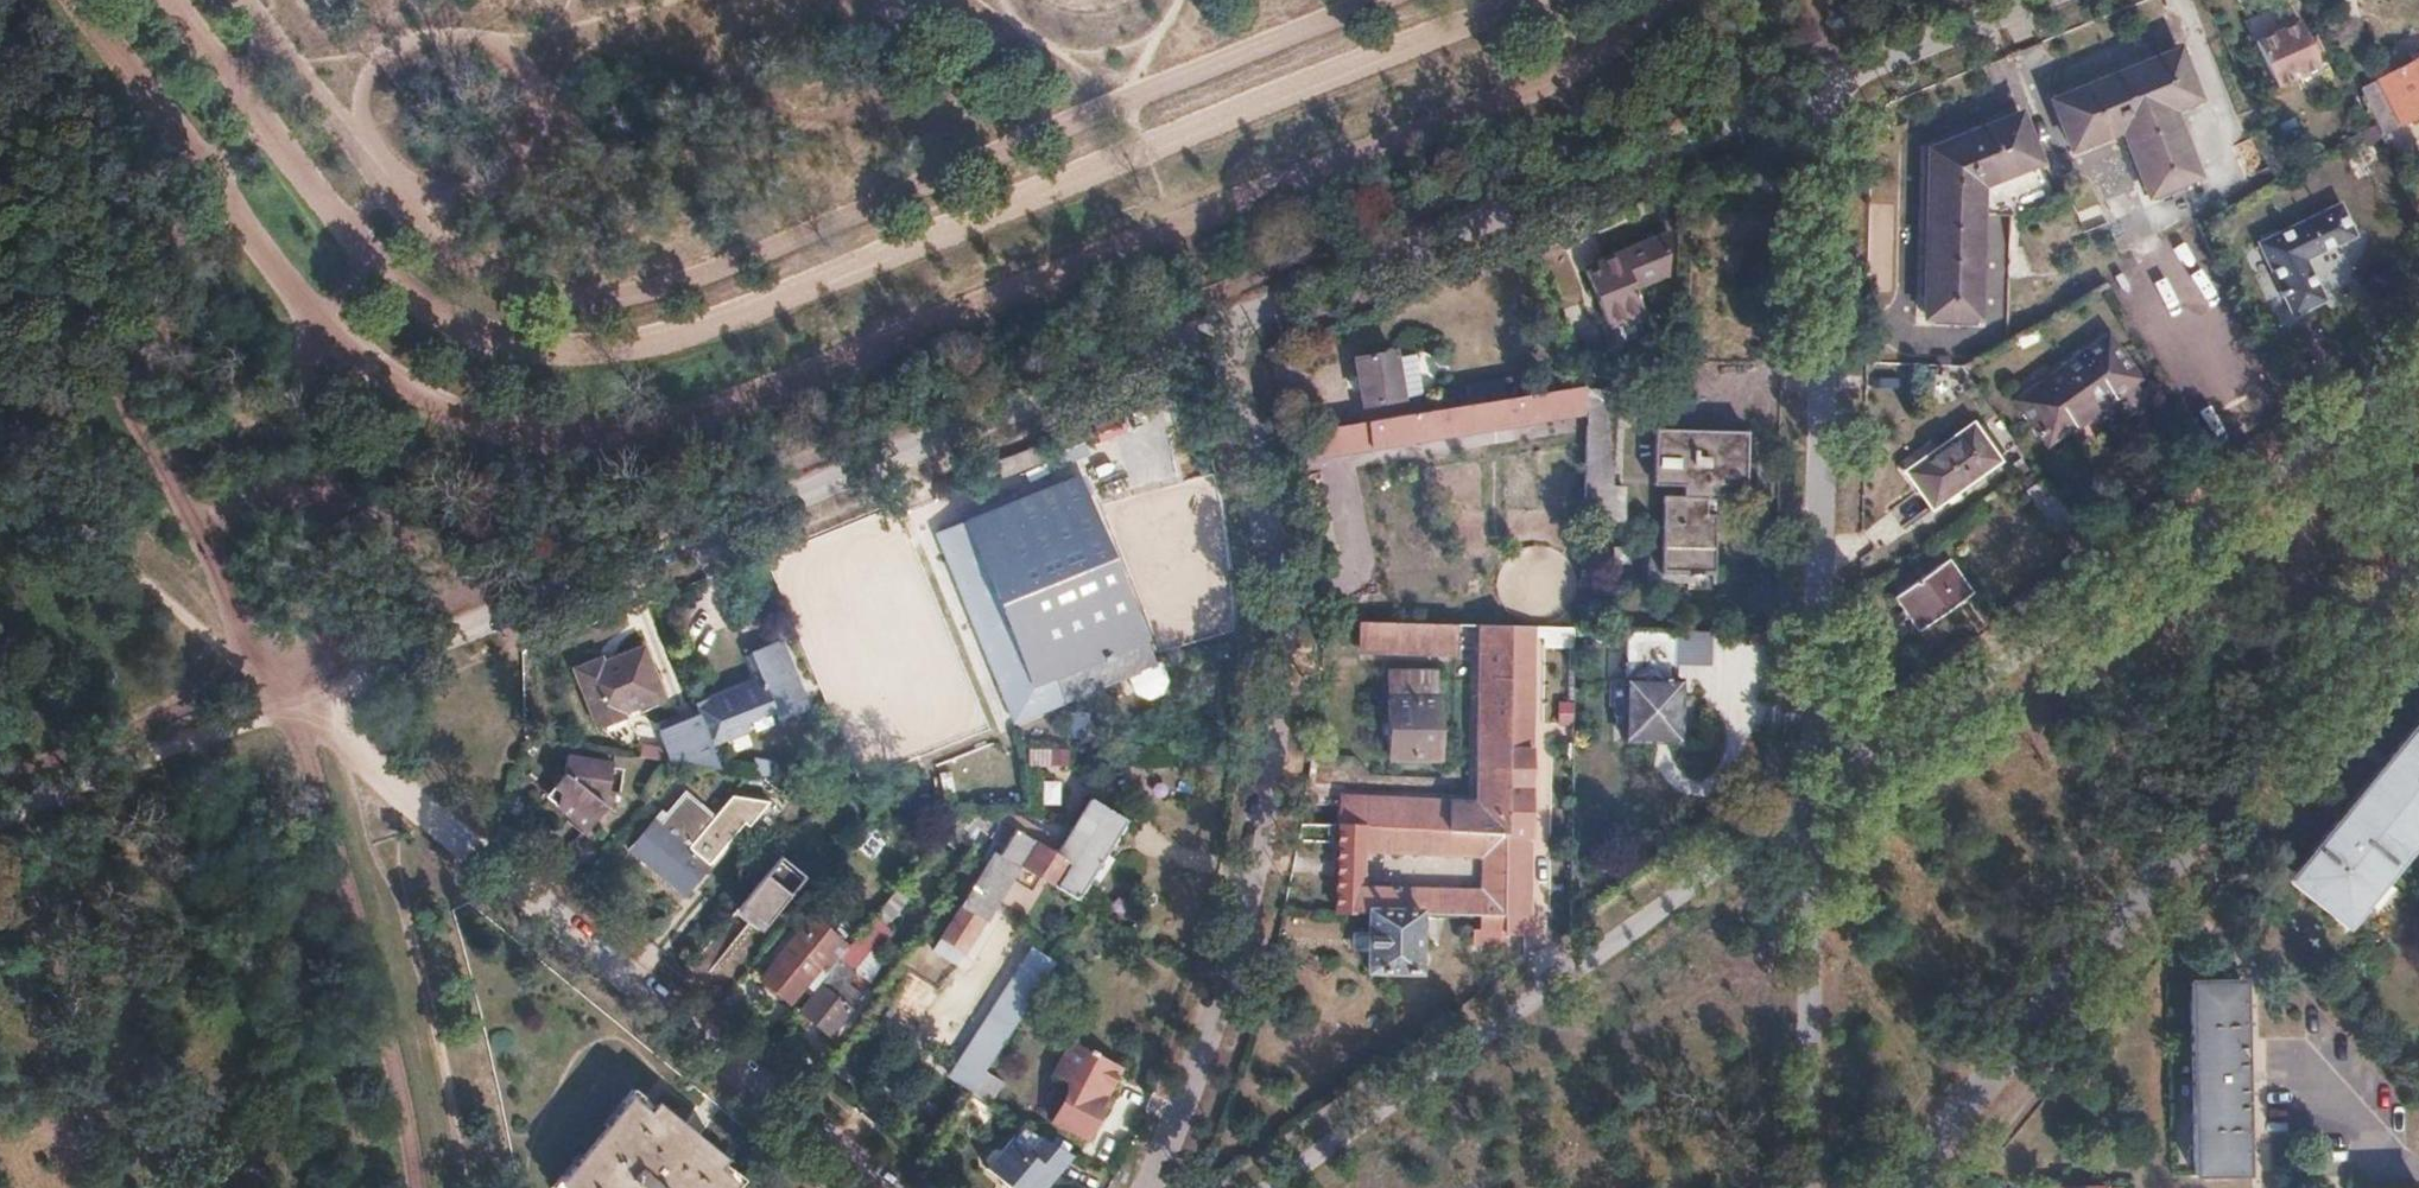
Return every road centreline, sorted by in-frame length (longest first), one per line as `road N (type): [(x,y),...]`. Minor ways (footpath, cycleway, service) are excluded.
road 1 (track): [(0,68),(167,320),(320,693),(430,1001),(462,1187)]
road 2 (residential): [(320,693),(1235,327)]
road 3 (unclassified): [(1235,327),(1265,516),(1270,691),(1238,909),(1144,1187)]
road 4 (residential): [(1897,1187),(2418,566)]
road 5 (residential): [(1806,799),(2418,361)]
road 6 (residential): [(878,1187),(439,826),(320,693)]
road 7 (residential): [(1806,799),(1819,91)]
road 8 (residential): [(1258,1187),(1806,799)]
road 9 (residential): [(1235,327),(1819,91)]
road 10 (residential): [(320,693),(0,445)]
road 11 (residential): [(1803,1187),(1806,799)]
road 12 (residential): [(320,693),(0,818)]
road 13 (residential): [(1819,91),(2047,0)]

